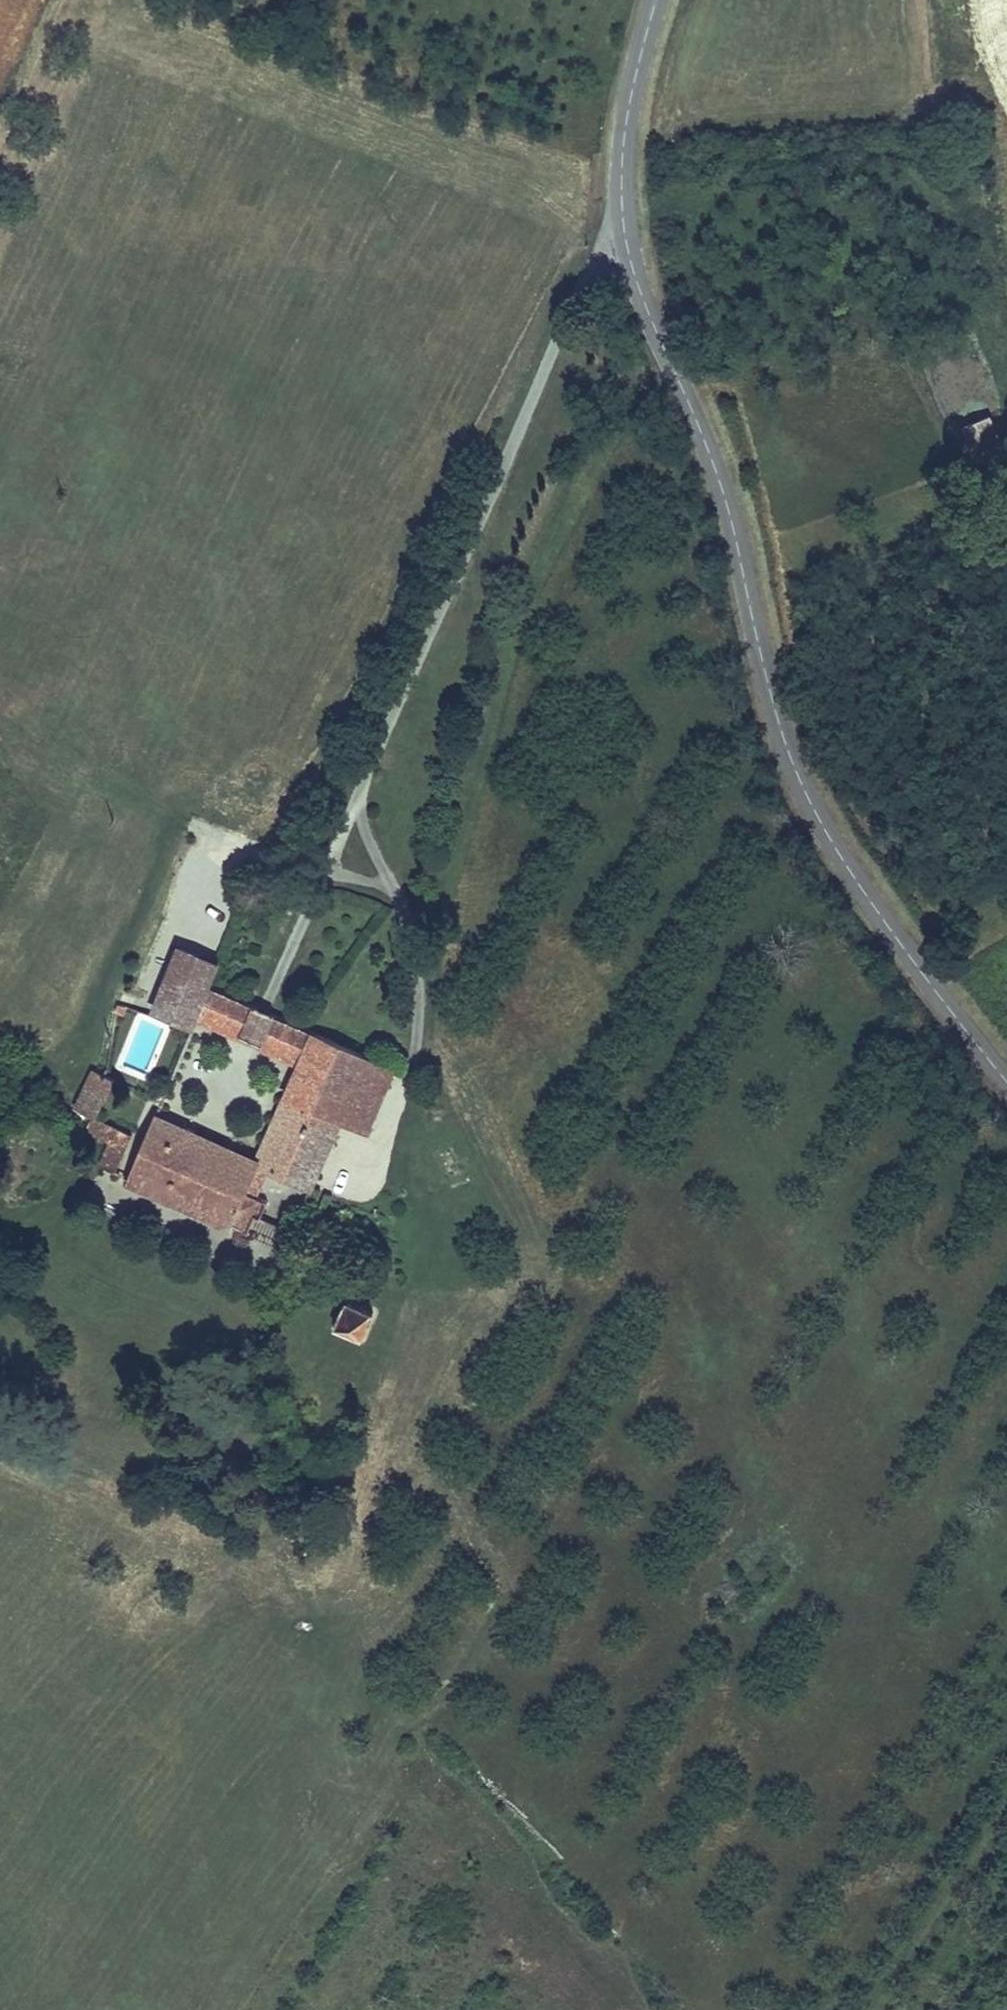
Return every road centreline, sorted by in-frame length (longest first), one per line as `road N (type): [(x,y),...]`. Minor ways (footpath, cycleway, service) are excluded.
road 1 (tertiary): [(656,0),(622,144),(620,214),(632,271),(717,468),(771,689),(817,814),(849,869),(1006,1078)]

